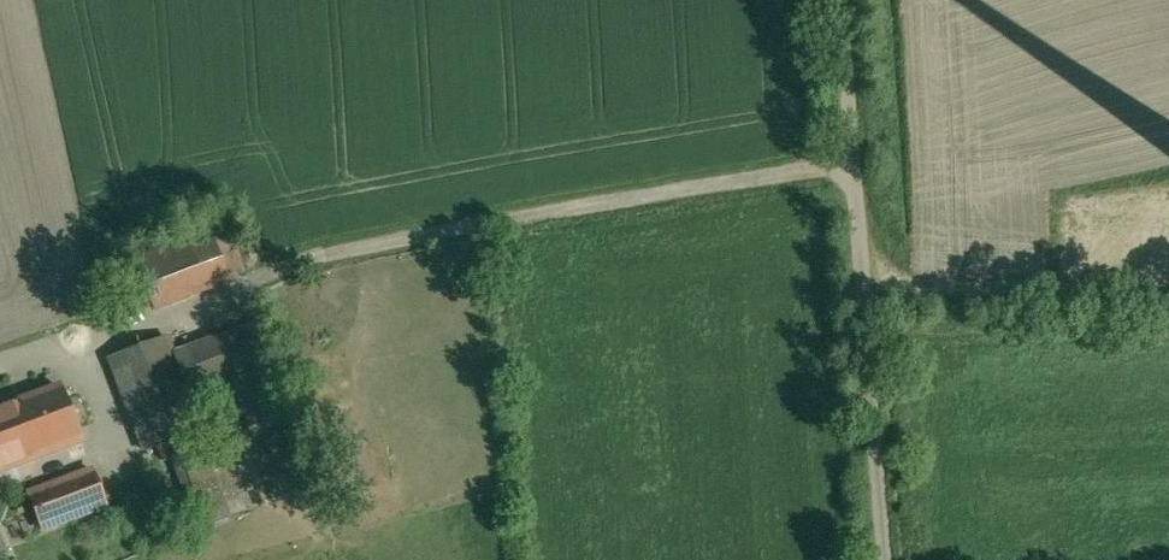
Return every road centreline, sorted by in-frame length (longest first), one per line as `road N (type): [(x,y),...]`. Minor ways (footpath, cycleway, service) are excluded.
road 1 (unclassified): [(890,559),(843,0)]
road 2 (track): [(867,282),(1034,285),(1168,223)]

